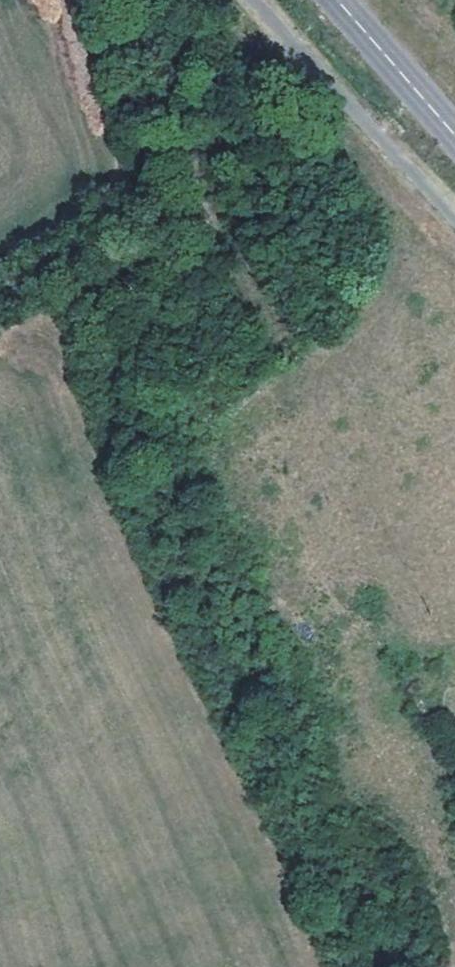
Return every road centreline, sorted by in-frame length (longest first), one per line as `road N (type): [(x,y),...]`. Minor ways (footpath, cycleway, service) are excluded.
road 1 (secondary): [(337,0),(454,136)]

